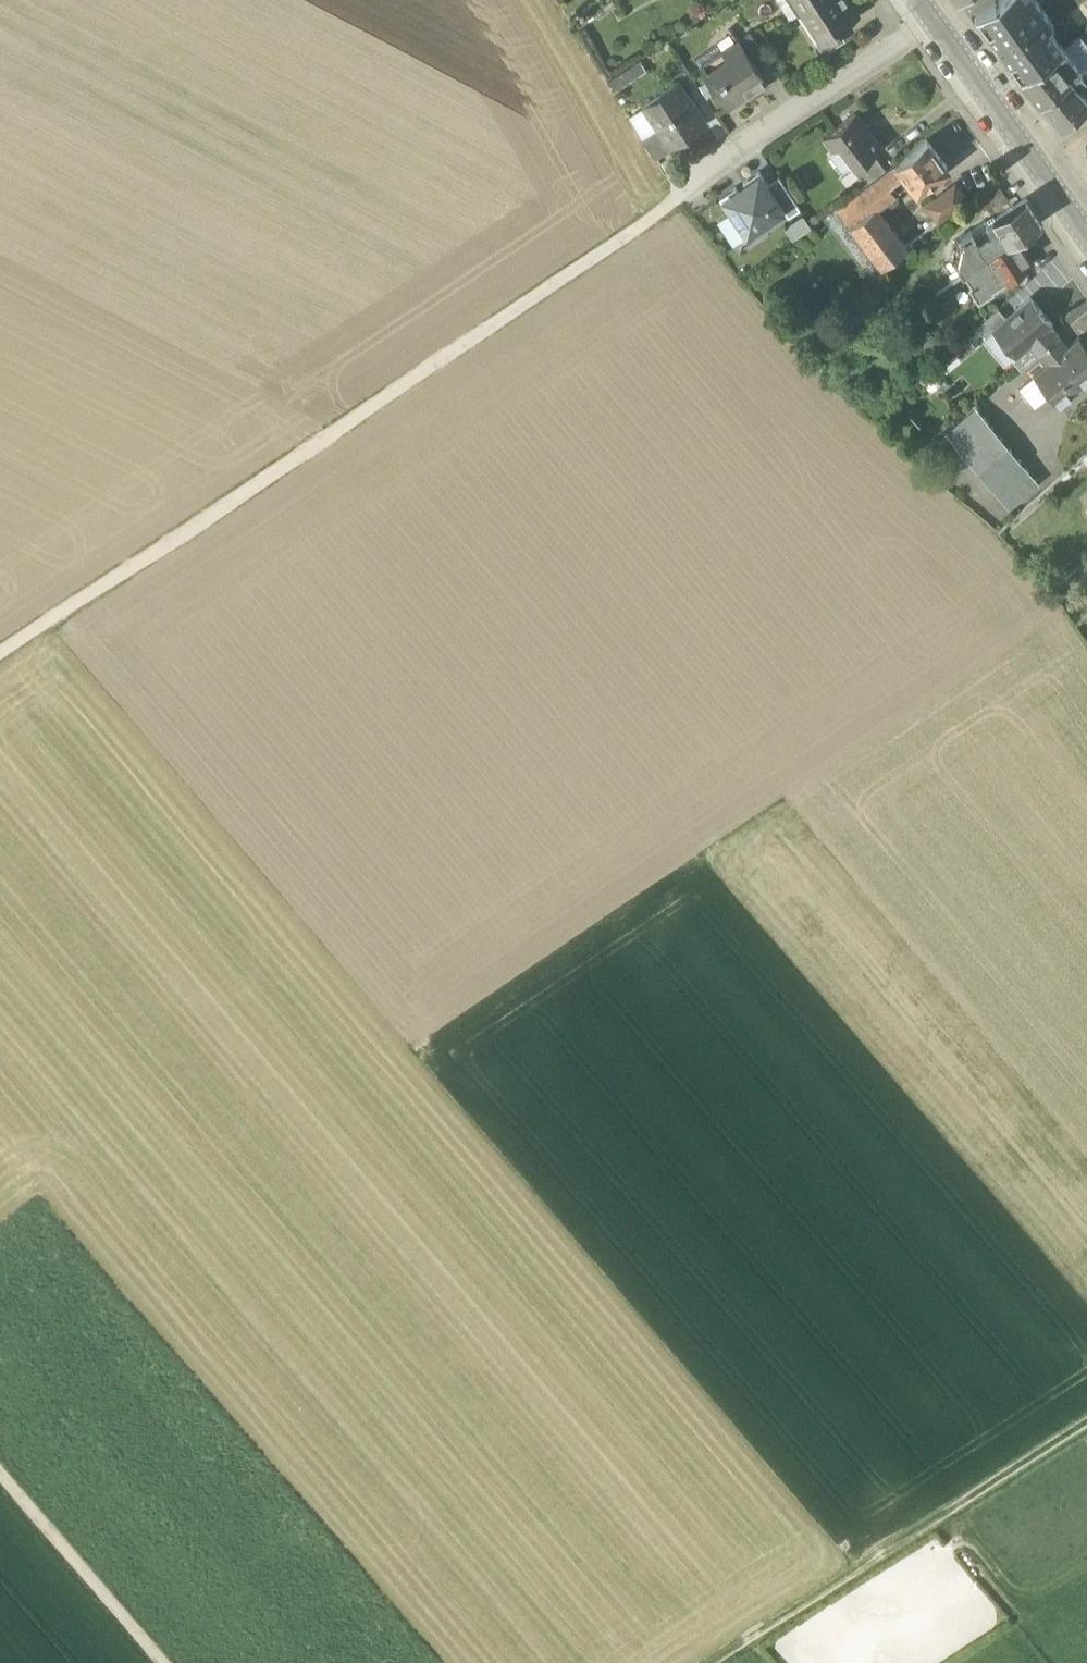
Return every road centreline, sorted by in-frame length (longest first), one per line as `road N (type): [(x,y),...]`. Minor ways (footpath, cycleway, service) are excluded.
road 1 (track): [(0,653),(671,205),(680,191)]
road 2 (track): [(956,1662),(1015,1622),(938,1528),(1086,1432)]
road 3 (residential): [(932,20),(680,191)]
road 4 (track): [(0,1479),(157,1662)]
road 5 (tertiary): [(932,20),(1031,160)]

